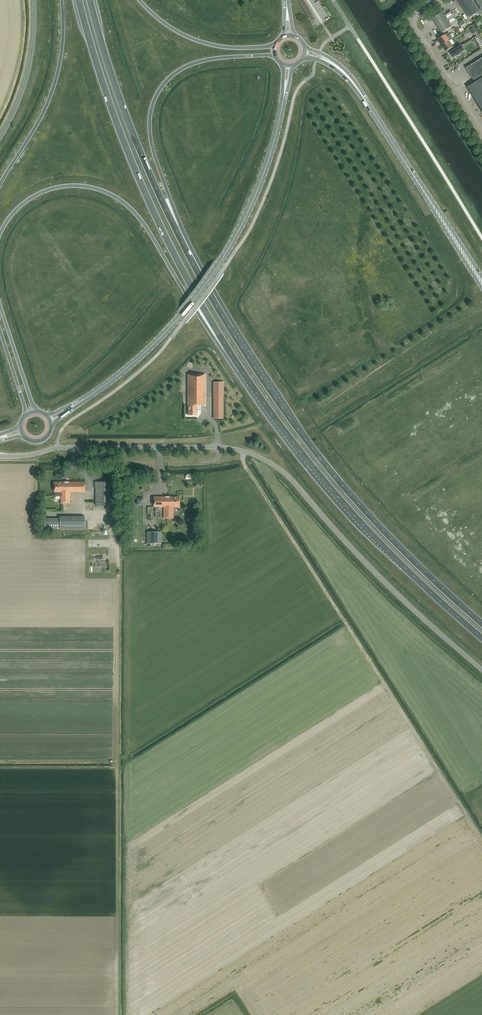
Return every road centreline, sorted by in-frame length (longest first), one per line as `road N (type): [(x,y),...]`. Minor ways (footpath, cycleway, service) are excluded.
road 1 (unclassified): [(0,456),(217,447),(261,458),(481,670)]
road 2 (trunk): [(78,0),(139,180),(242,371)]
road 3 (trunk): [(481,624),(334,476),(231,330)]
road 4 (trunk): [(231,330),(160,171),(150,116),(162,87),(188,66),(276,58)]
road 5 (secondary): [(78,403),(155,343),(210,278),(257,191),(284,95)]
road 6 (trunk): [(231,330),(152,180),(90,0)]
road 7 (trunk): [(242,371),(351,512),(481,638)]
road 8 (trunk): [(0,234),(19,207),(47,190),(81,186),(114,196),(143,222),(242,371)]
road 9 (trunk): [(62,0),(52,92),(0,185)]
road 10 (unclassified): [(481,135),(410,20),(437,0)]
road 11 (trunk): [(275,44),(203,43),(139,0)]
road 12 (secondary): [(406,164),(481,288)]
road 13 (unclassified): [(0,137),(27,73),(33,0)]
road 14 (secondary): [(481,277),(406,164)]

